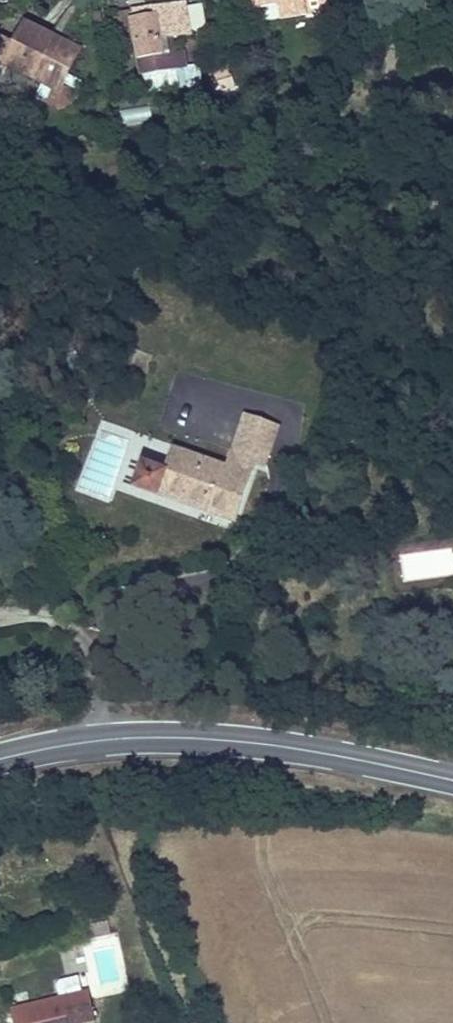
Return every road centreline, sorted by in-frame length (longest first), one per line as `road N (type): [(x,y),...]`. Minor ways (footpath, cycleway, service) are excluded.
road 1 (primary): [(0,761),(91,745),(221,742),(452,783)]

